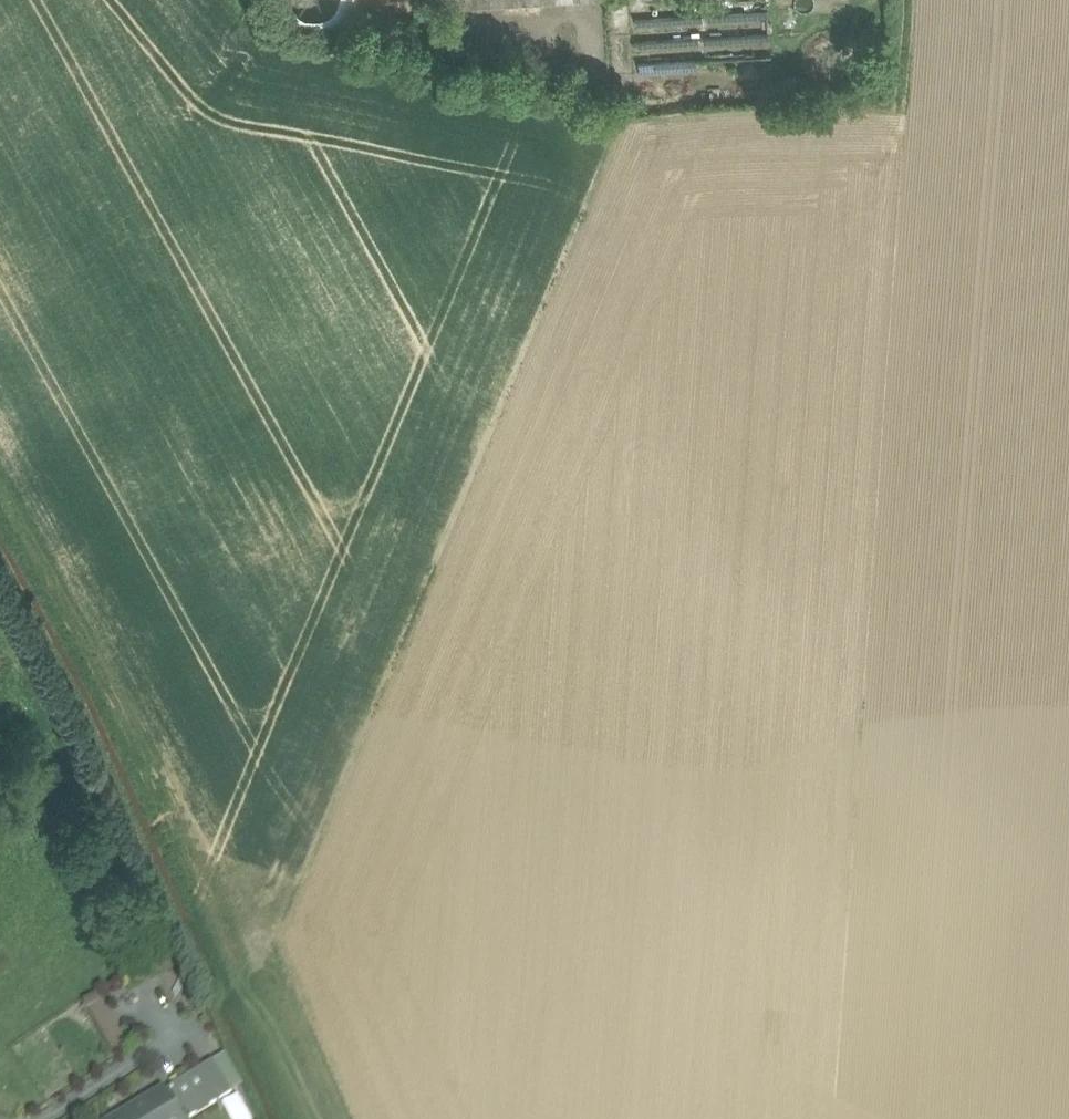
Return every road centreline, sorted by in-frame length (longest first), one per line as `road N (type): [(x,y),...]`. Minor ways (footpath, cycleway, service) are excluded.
road 1 (track): [(192,1028),(35,1118)]

